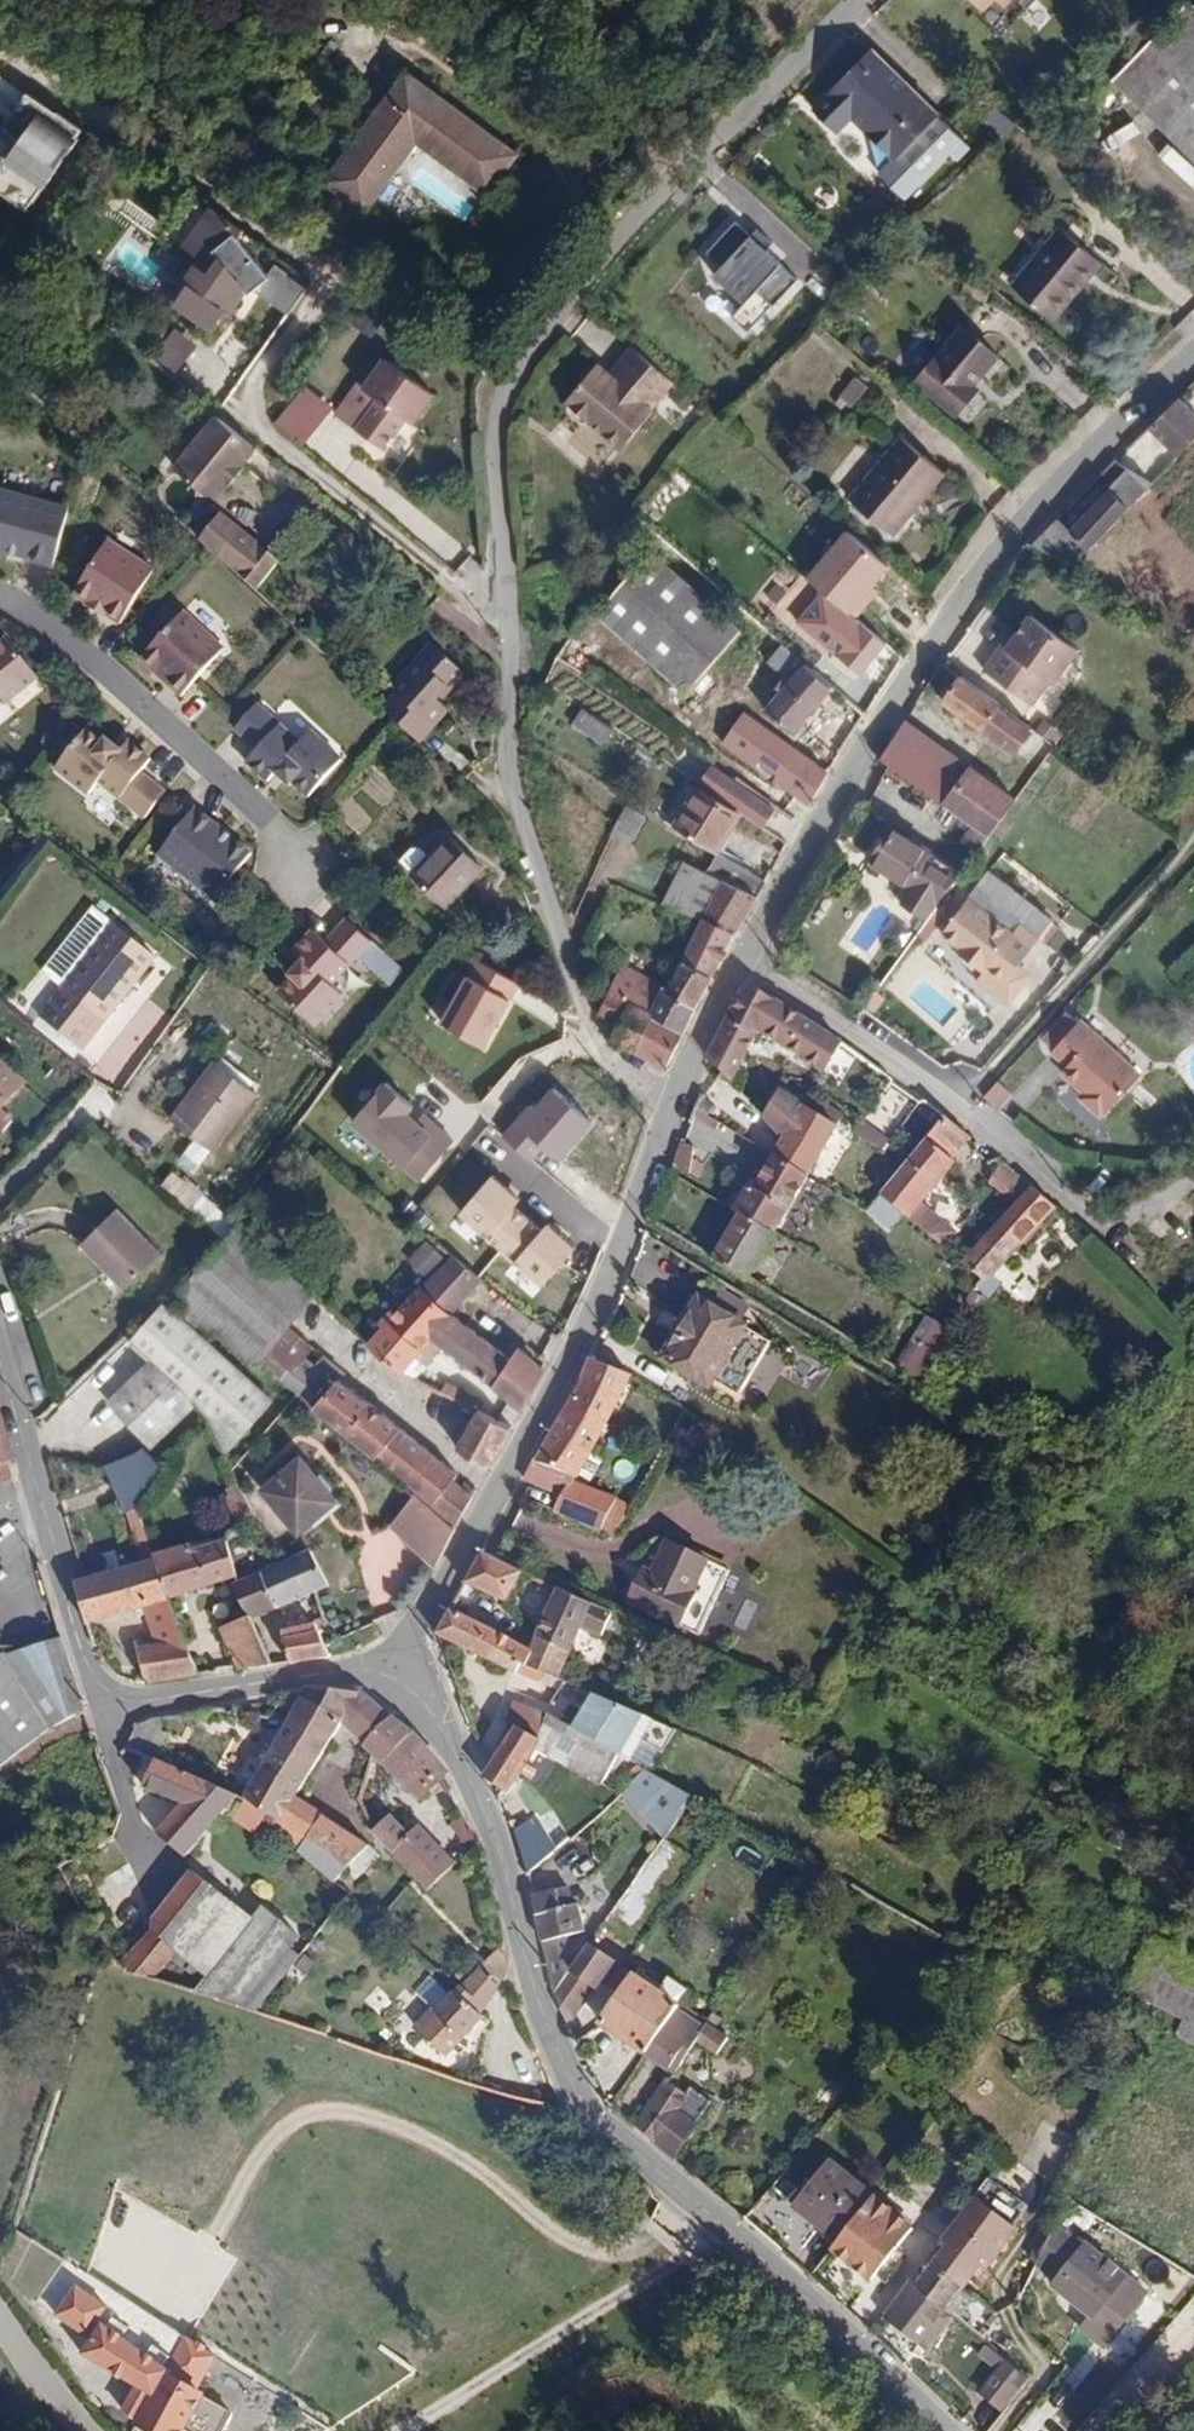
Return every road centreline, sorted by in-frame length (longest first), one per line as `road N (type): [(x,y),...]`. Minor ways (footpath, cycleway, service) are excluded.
road 1 (unclassified): [(676,1103),(610,1063),(572,976),(517,797),(501,427),(516,378),(728,131),(860,0)]
road 2 (unclassified): [(385,1675),(414,1690),(457,1753),(520,1943),(582,2092),(959,2430)]
road 3 (residential): [(743,958),(963,591),(1193,358)]
road 4 (residential): [(385,1675),(601,1310),(676,1103)]
road 5 (unclassified): [(0,1361),(83,1655),(101,1686),(126,1701),(347,1672),(385,1675)]
road 6 (unclassified): [(743,958),(1111,1220)]
road 7 (track): [(633,1224),(998,1446)]
road 8 (residential): [(0,592),(95,655),(316,865)]
road 9 (residential): [(676,1103),(743,958)]

